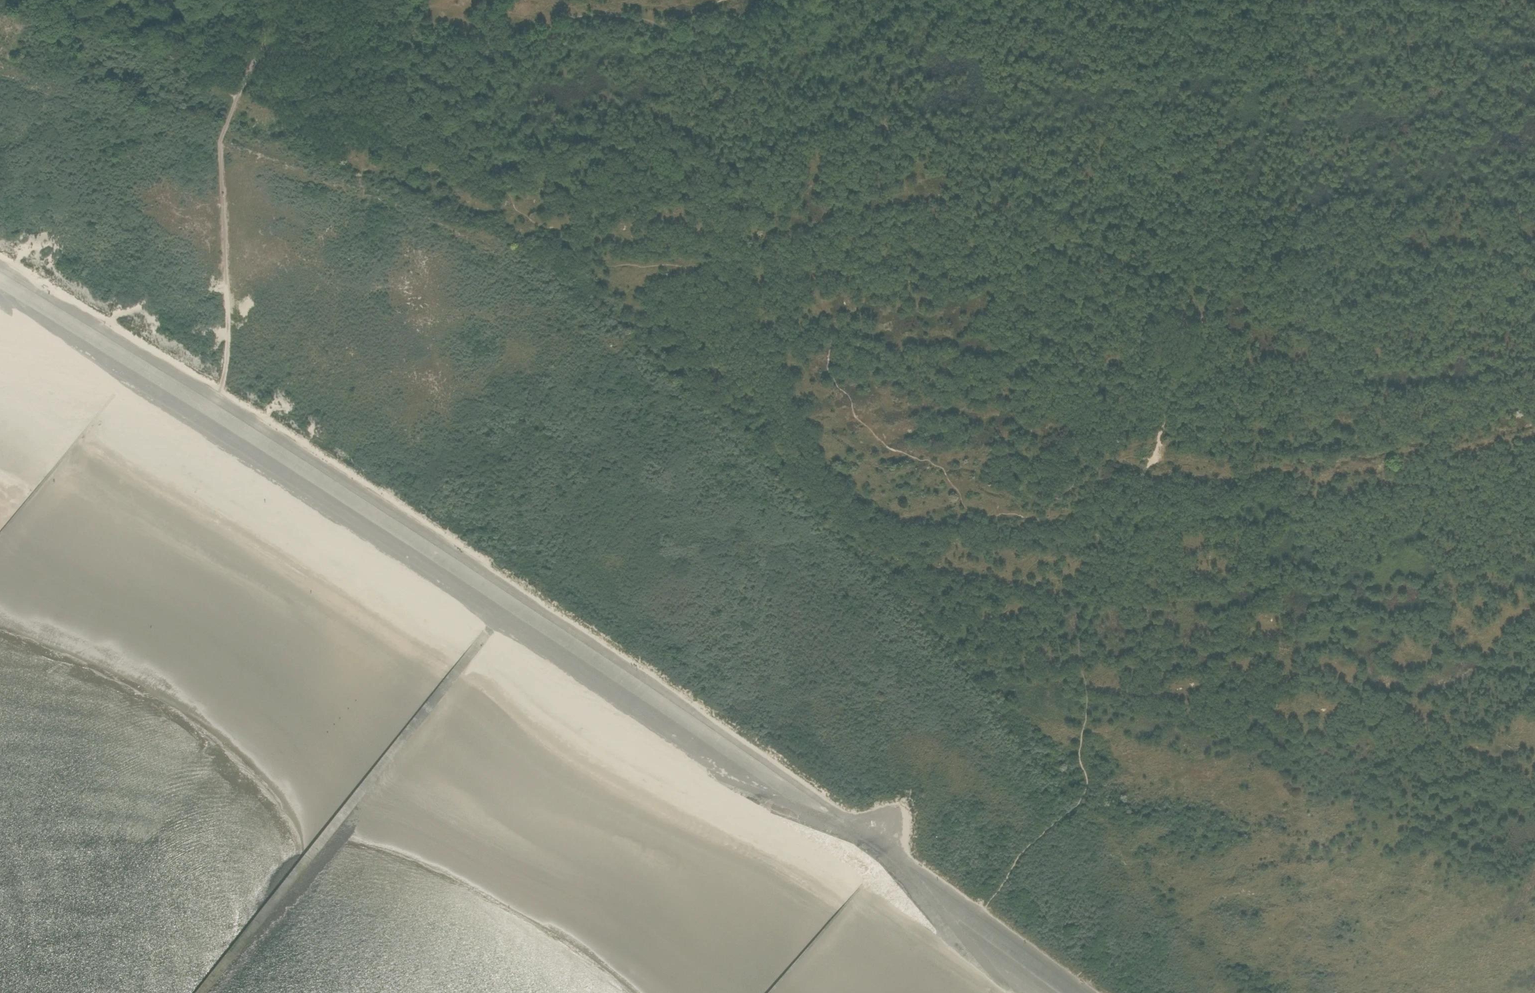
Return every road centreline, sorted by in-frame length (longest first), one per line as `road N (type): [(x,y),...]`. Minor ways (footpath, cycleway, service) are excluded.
road 1 (track): [(974,911),(843,811),(223,394)]
road 2 (track): [(1008,992),(876,836),(690,763)]
road 3 (track): [(223,394),(0,262)]
road 4 (track): [(1087,992),(974,911)]

